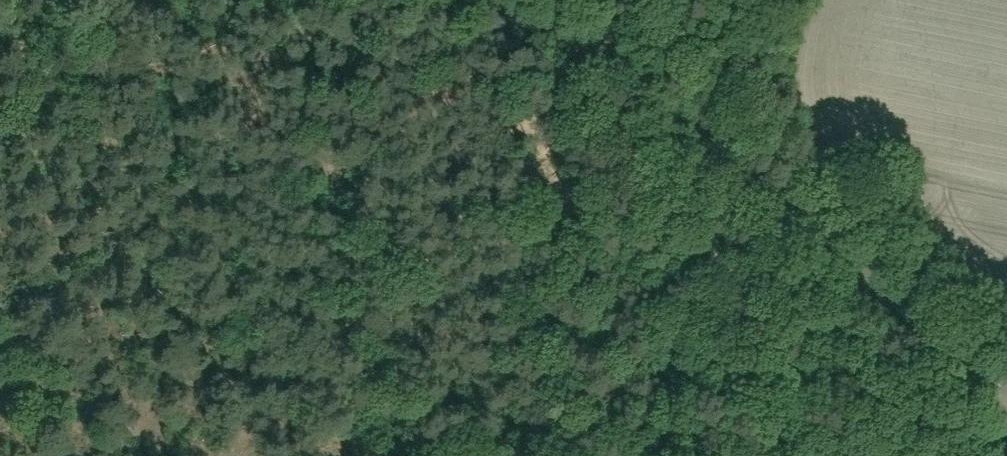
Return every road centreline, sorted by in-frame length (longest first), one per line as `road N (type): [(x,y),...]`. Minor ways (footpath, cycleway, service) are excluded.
road 1 (tertiary): [(1006,384),(658,95),(574,43),(467,0)]

